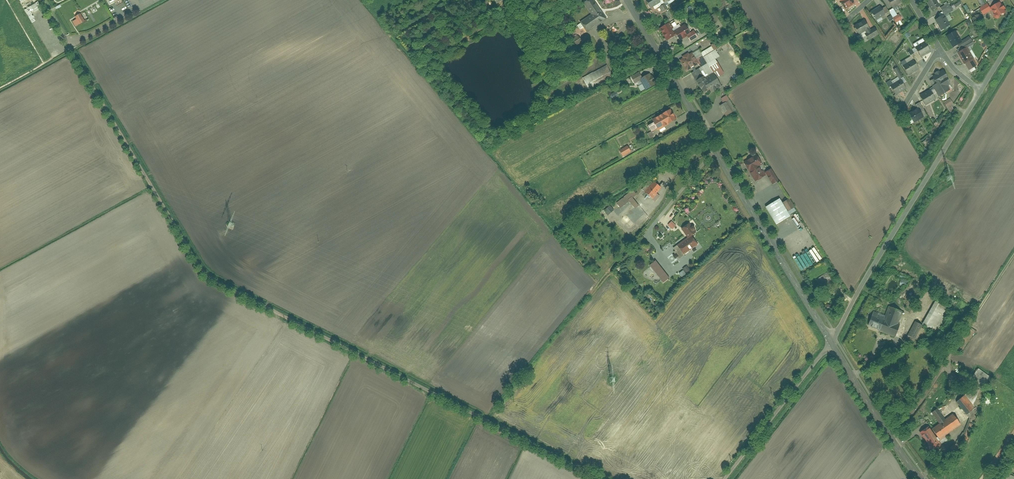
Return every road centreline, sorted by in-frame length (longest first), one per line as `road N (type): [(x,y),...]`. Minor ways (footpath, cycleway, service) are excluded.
road 1 (track): [(68,49),(215,280),(598,478)]
road 2 (tertiary): [(627,0),(832,341)]
road 3 (residential): [(980,91),(832,341)]
road 4 (track): [(724,478),(832,341)]
road 5 (tertiary): [(832,341),(919,478)]

